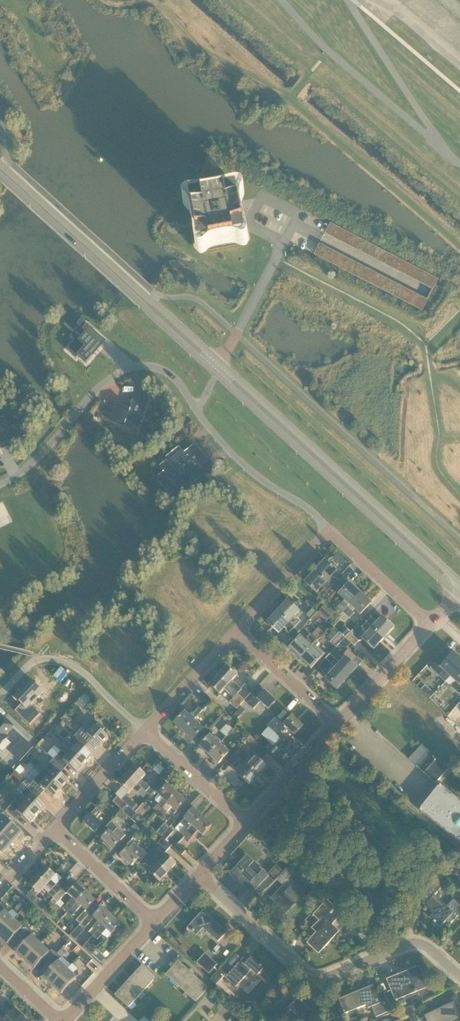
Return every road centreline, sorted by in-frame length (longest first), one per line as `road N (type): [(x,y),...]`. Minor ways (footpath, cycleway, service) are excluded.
road 1 (residential): [(328,531),(245,468),(171,376),(143,366),(111,377),(43,451),(0,484)]
road 2 (residential): [(459,978),(416,943),(313,979),(199,875)]
road 3 (tertiary): [(449,580),(222,365)]
road 4 (tertiary): [(217,374),(449,580)]
road 5 (tertiary): [(222,365),(0,165)]
road 6 (tertiary): [(0,176),(217,374)]
road 7 (residential): [(145,730),(81,671),(50,659),(29,665),(0,695)]
road 8 (residential): [(298,216),(222,365)]
road 9 (residential): [(339,724),(236,631)]
road 10 (residential): [(431,624),(328,531)]
road 11 (residential): [(247,823),(145,730)]
road 12 (residential): [(155,922),(54,830)]
road 13 (residential): [(236,631),(328,531)]
road 14 (residential): [(339,724),(431,624)]
road 15 (residential): [(54,830),(145,730)]
road 16 (residential): [(247,823),(339,724)]
road 17 (residential): [(145,730),(236,631)]
road 18 (residential): [(64,1020),(155,922)]

